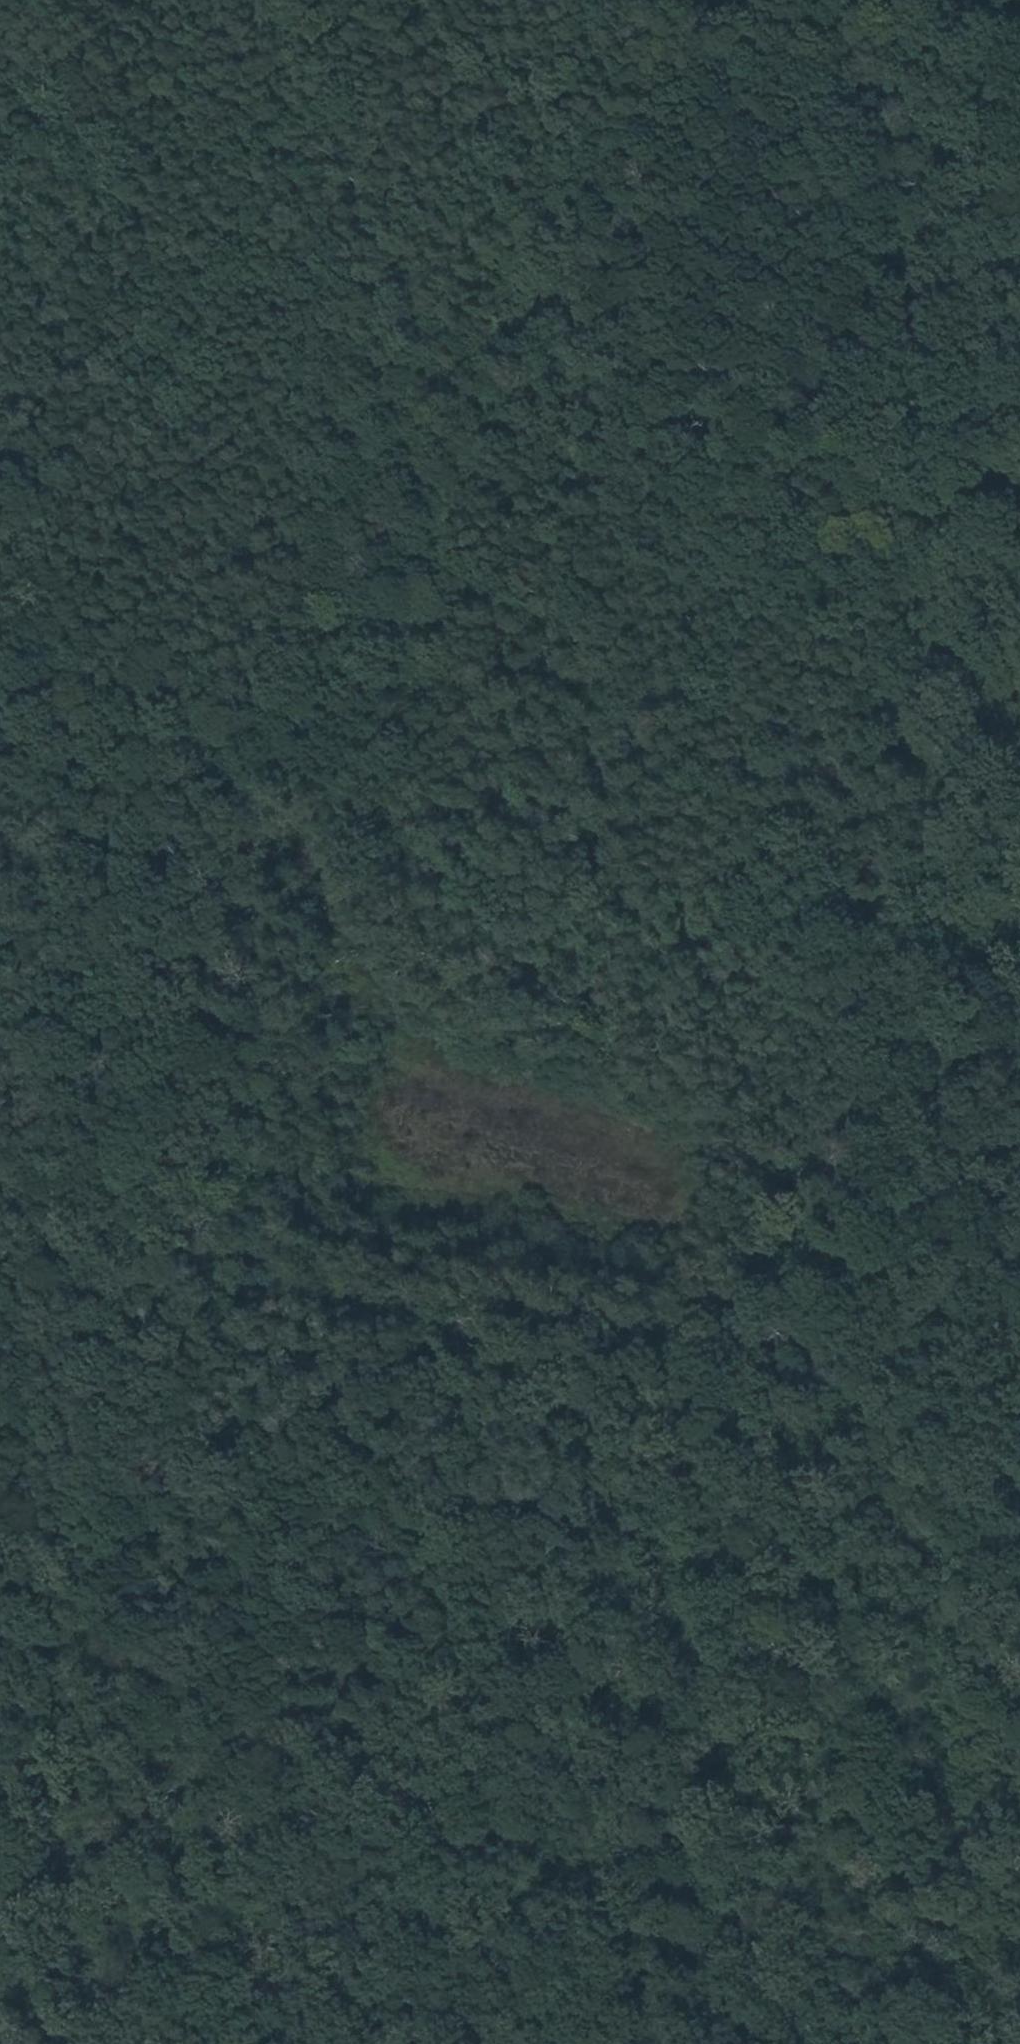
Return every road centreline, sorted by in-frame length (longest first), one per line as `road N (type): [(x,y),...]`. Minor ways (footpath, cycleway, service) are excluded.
road 1 (track): [(650,0),(968,83),(1019,112)]

